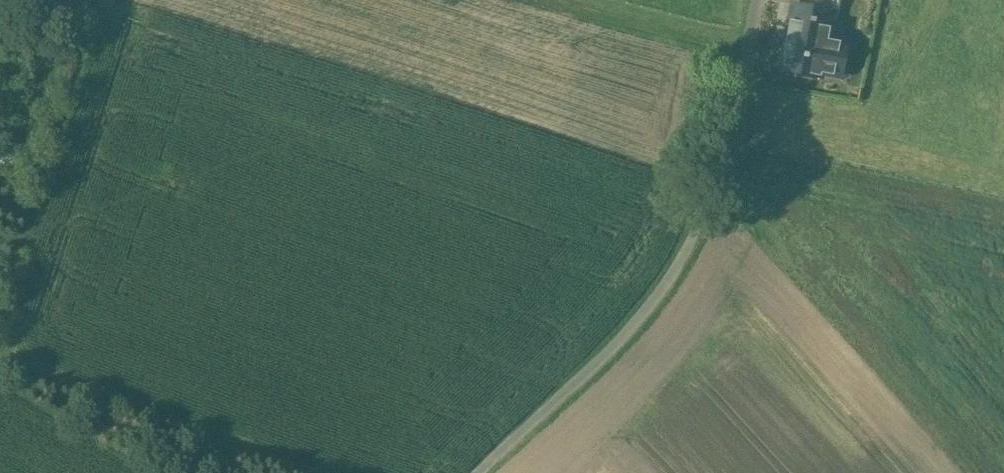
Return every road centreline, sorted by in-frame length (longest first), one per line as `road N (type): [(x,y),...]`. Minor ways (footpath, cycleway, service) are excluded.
road 1 (track): [(0,362),(288,472)]

